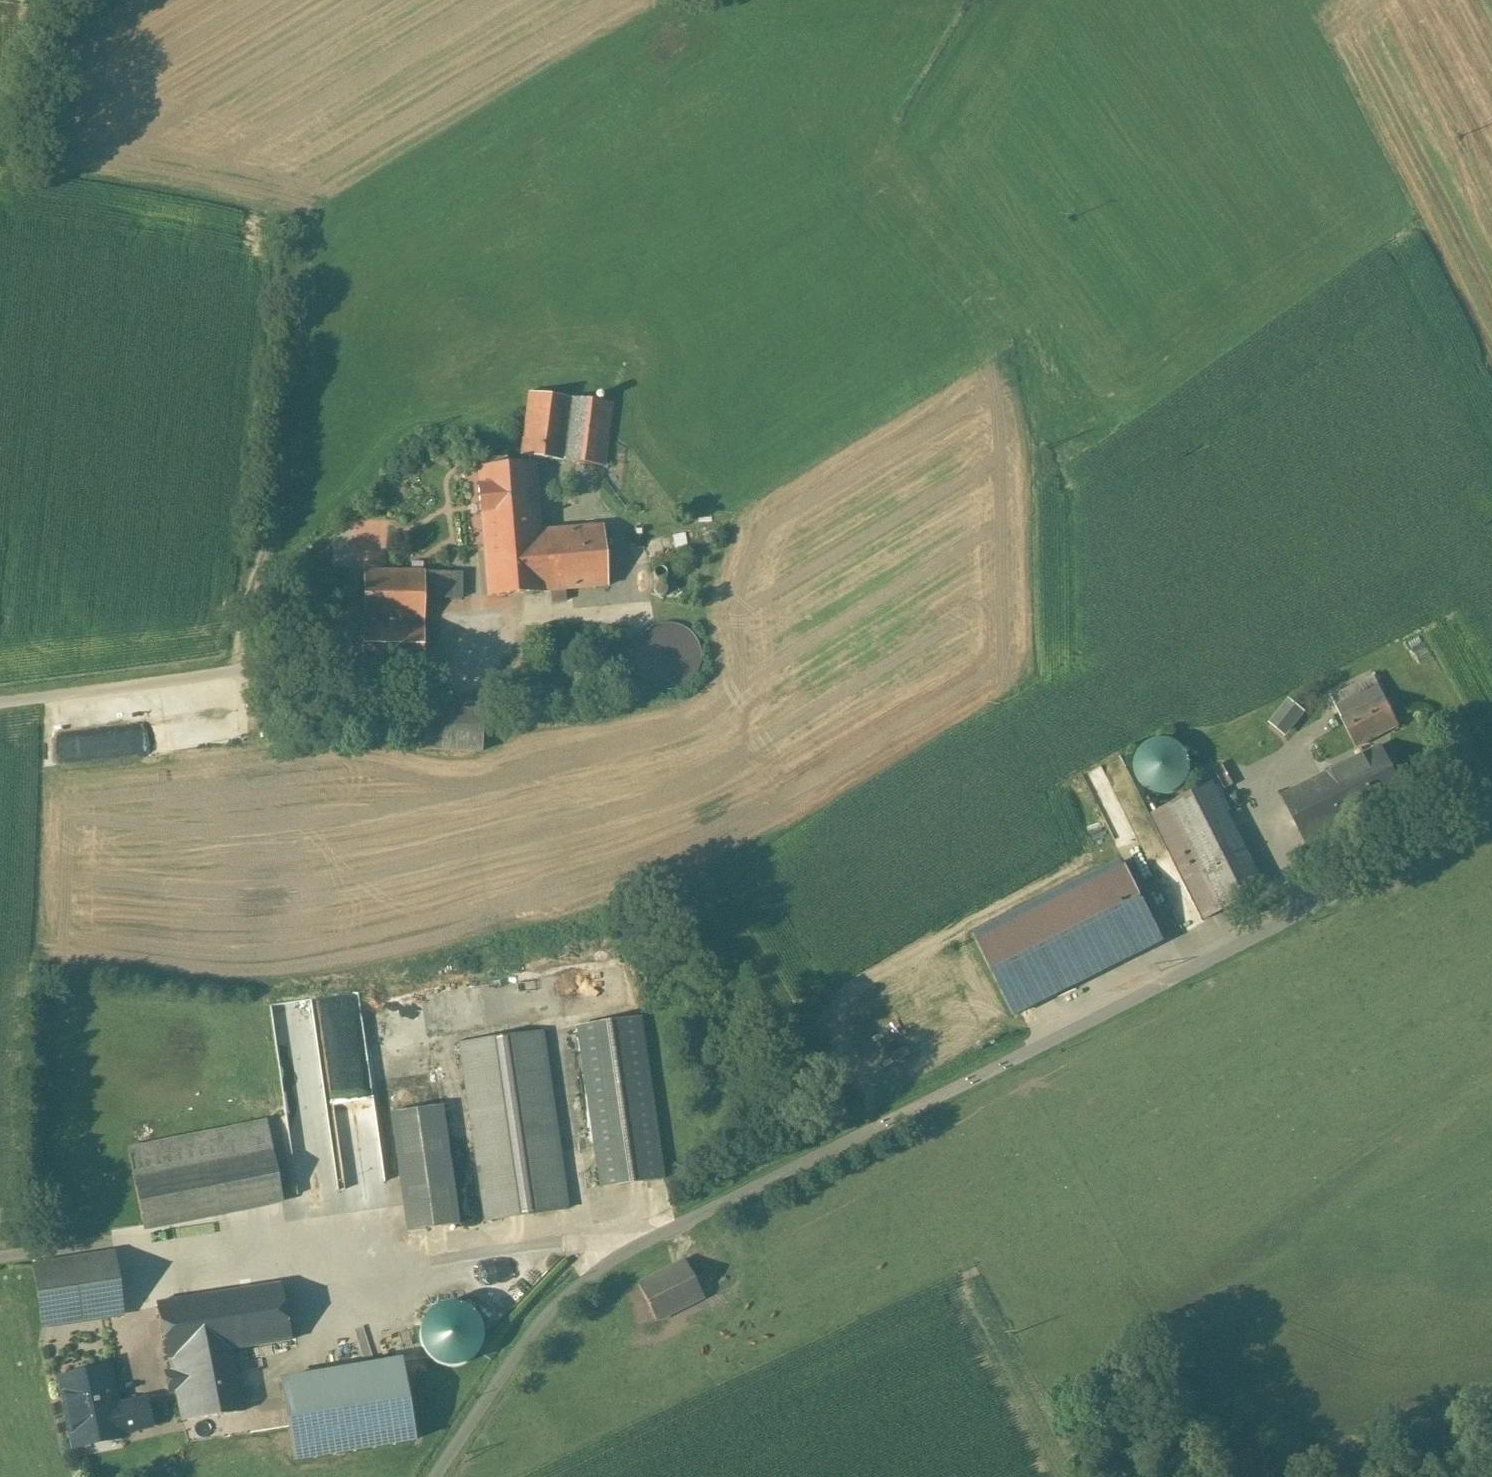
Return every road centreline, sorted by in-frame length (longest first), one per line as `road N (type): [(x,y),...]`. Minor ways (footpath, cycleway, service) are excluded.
road 1 (unclassified): [(436,1476),(538,1323),(603,1260),(1491,816)]

